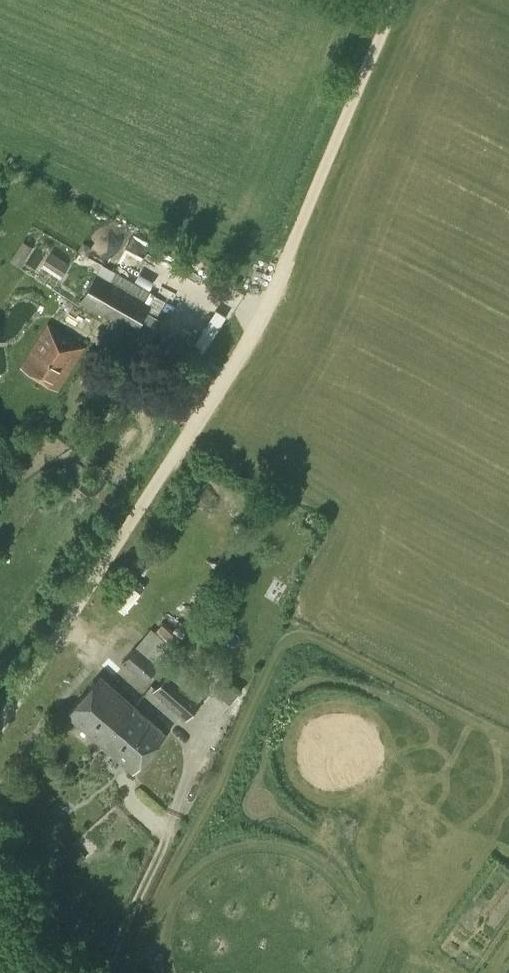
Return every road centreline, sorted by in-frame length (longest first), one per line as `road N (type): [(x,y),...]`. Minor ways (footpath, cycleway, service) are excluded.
road 1 (unclassified): [(0,731),(274,299),(400,0)]

